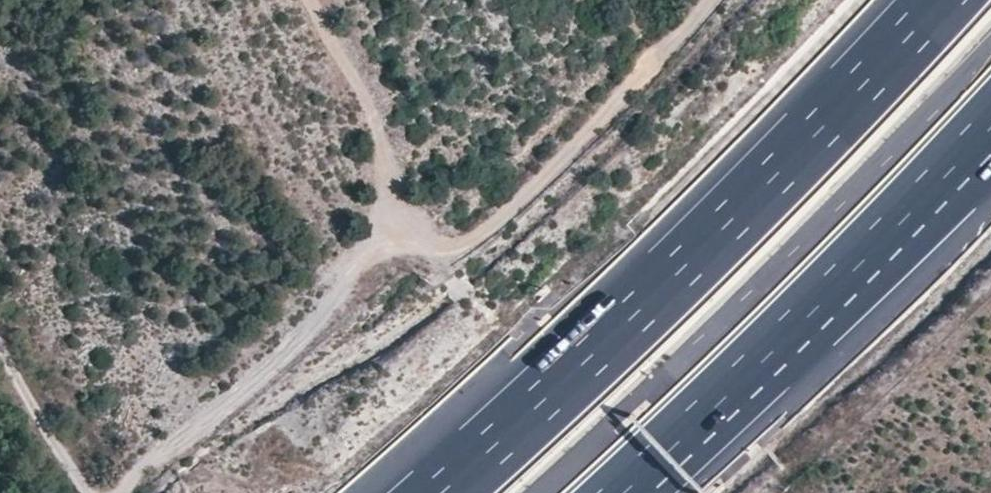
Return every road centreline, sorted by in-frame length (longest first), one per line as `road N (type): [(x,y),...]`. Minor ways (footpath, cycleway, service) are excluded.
road 1 (motorway): [(943,0),(646,304),(441,492)]
road 2 (motorway): [(624,492),(990,127)]
road 3 (track): [(404,249),(445,259),(712,0)]
road 4 (track): [(121,492),(232,403),(348,266),(391,241),(404,249)]
road 5 (track): [(404,249),(351,88),(304,0)]
road 6 (track): [(84,492),(0,333)]

